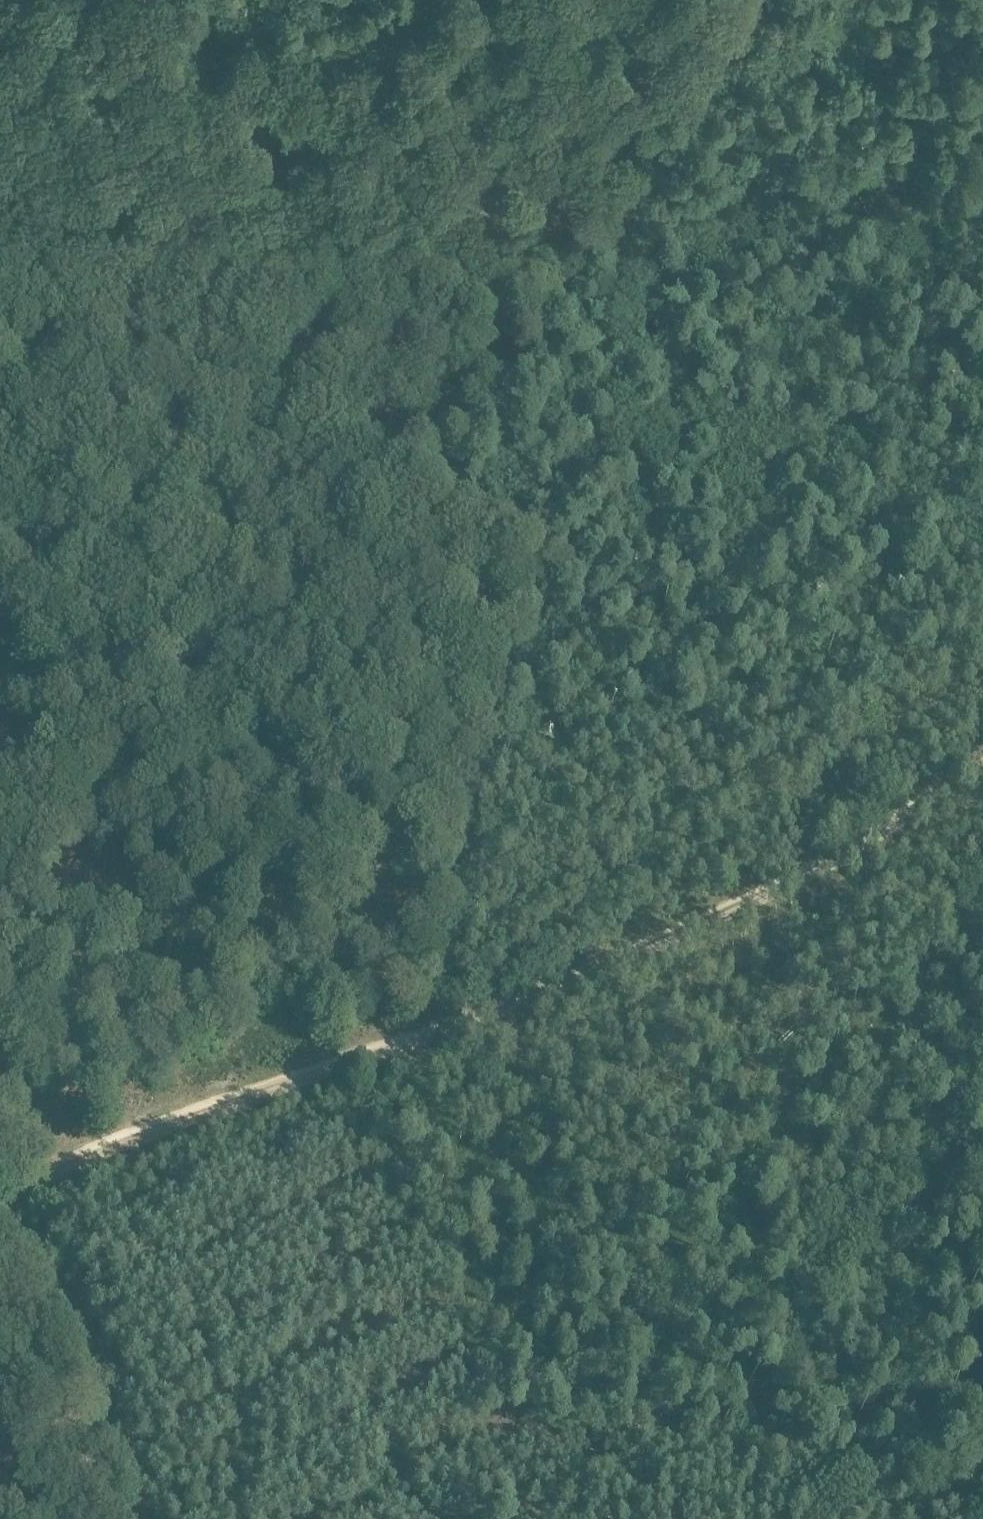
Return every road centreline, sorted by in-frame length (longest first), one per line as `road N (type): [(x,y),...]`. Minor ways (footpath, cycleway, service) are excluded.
road 1 (track): [(0,1200),(168,1129),(411,1051),(606,974),(826,866),(982,763)]

